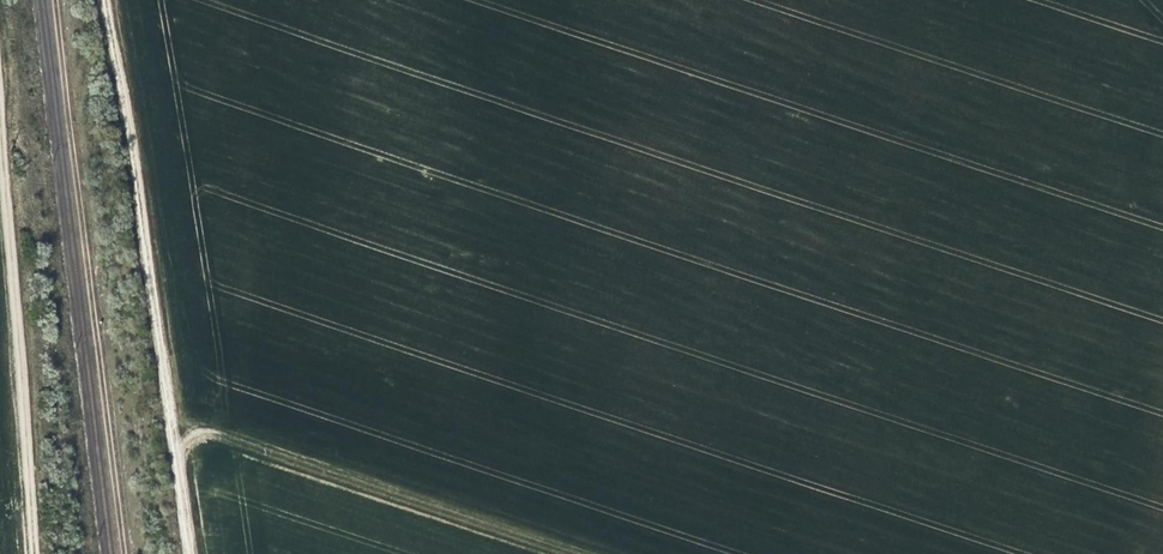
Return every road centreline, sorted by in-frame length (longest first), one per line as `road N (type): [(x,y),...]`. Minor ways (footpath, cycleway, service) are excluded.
road 1 (track): [(193,553),(107,0)]
road 2 (track): [(55,0),(123,553)]
road 3 (track): [(173,424),(567,553)]
road 4 (track): [(34,553),(0,146)]

